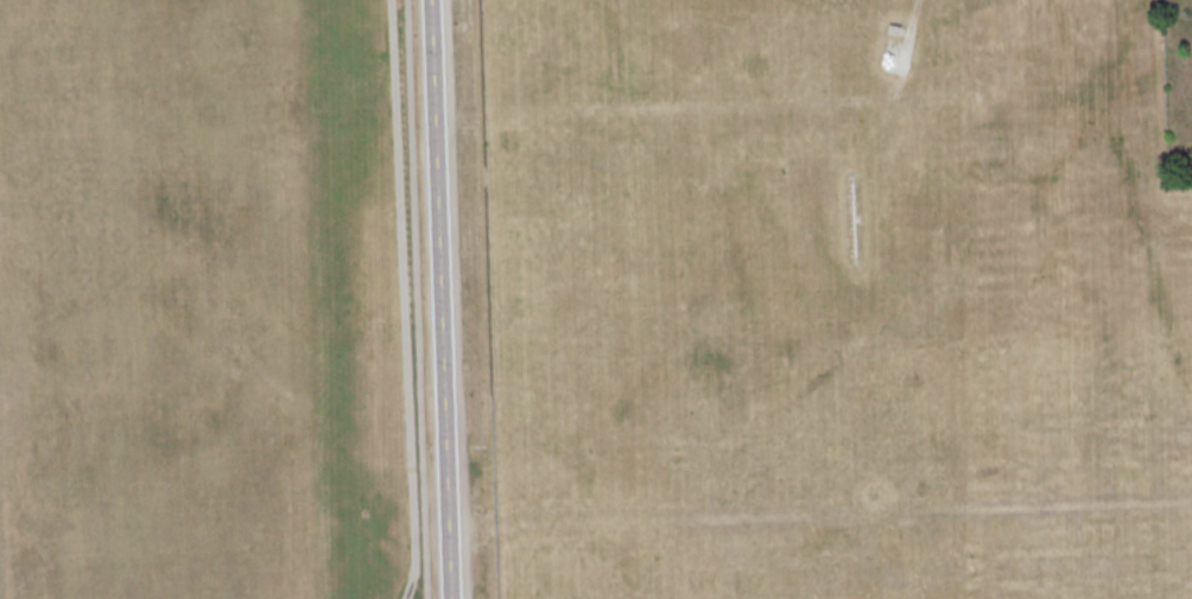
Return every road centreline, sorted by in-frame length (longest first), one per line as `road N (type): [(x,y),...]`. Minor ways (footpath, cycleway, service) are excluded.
road 1 (tertiary): [(457,598),(437,0)]

